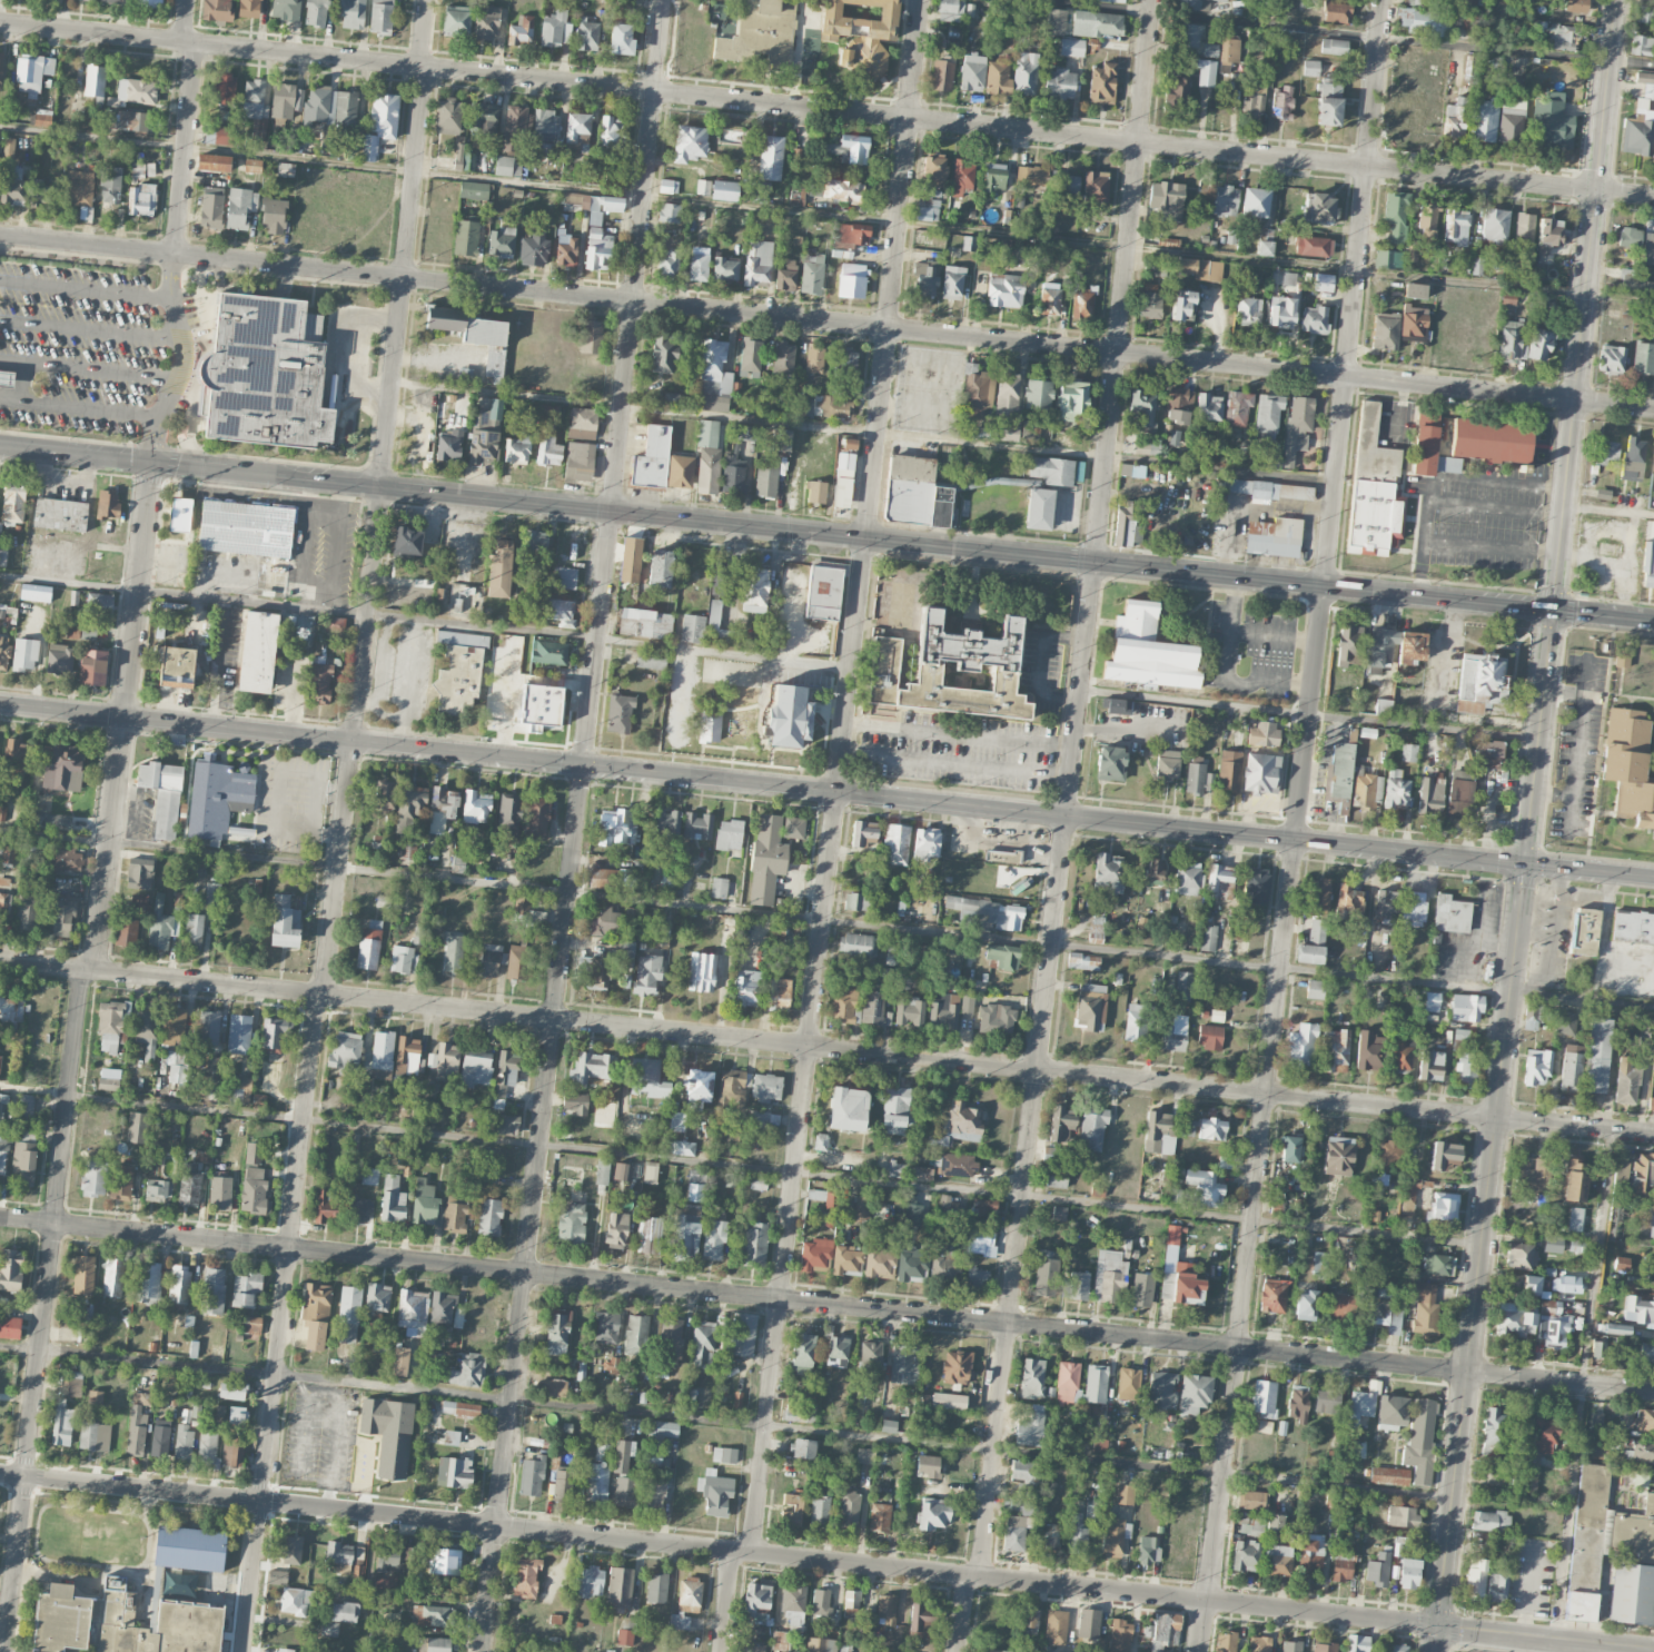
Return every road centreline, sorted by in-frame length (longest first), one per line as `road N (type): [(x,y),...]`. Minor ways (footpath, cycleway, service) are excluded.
road 1 (residential): [(0,23),(1653,199)]
road 2 (primary): [(0,703),(1653,878)]
road 3 (residential): [(0,235),(1653,410)]
road 4 (residential): [(1653,1392),(0,1217)]
road 5 (residential): [(1653,1135),(0,961)]
road 6 (tertiary): [(1653,1648),(0,1475)]
road 7 (primary): [(1553,610),(231,472)]
road 8 (residential): [(610,510),(484,1651)]
road 9 (tertiary): [(1553,610),(1434,1651)]
road 10 (residential): [(864,538),(753,1553)]
road 11 (residential): [(1324,587),(1209,1601)]
road 12 (residential): [(1095,564),(981,1577)]
road 13 (residential): [(85,970),(6,1651)]
road 14 (residential): [(316,995),(243,1651)]
road 15 (residential): [(1553,610),(1619,0)]
road 16 (residential): [(1324,587),(1384,0)]
road 17 (residential): [(1095,564),(1154,0)]
road 18 (residential): [(864,538),(921,0)]
road 19 (residential): [(610,510),(662,0)]
road 20 (residential): [(151,463),(98,971)]
road 21 (residential): [(379,489),(324,995)]
road 22 (residential): [(379,489),(425,67)]
road 23 (residential): [(176,254),(197,43)]
road 24 (primary): [(151,463),(0,447)]

